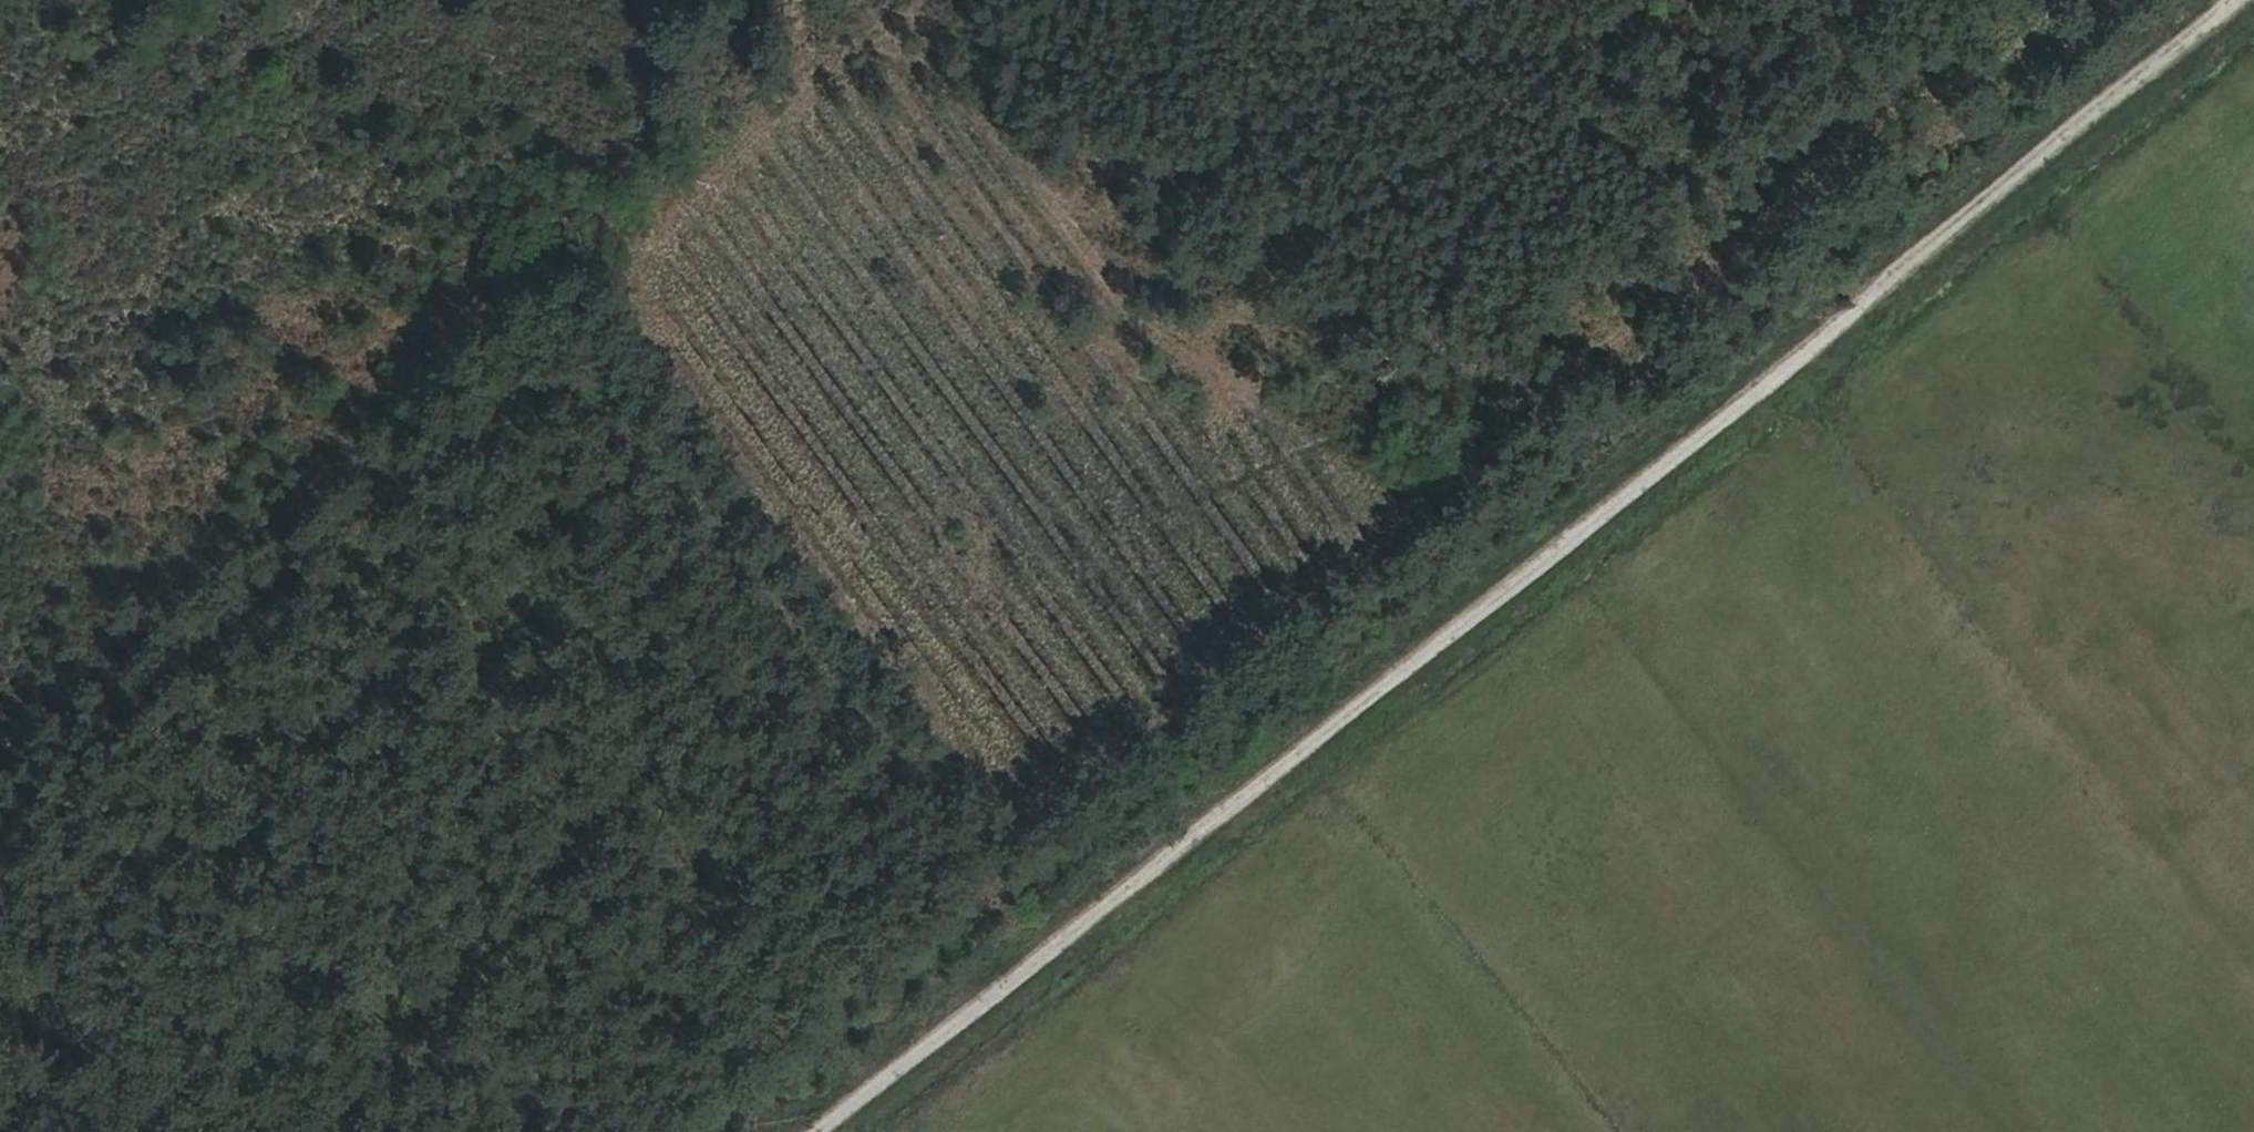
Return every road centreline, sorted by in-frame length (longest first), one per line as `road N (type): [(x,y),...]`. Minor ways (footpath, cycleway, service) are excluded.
road 1 (track): [(829,1131),(2245,0)]

